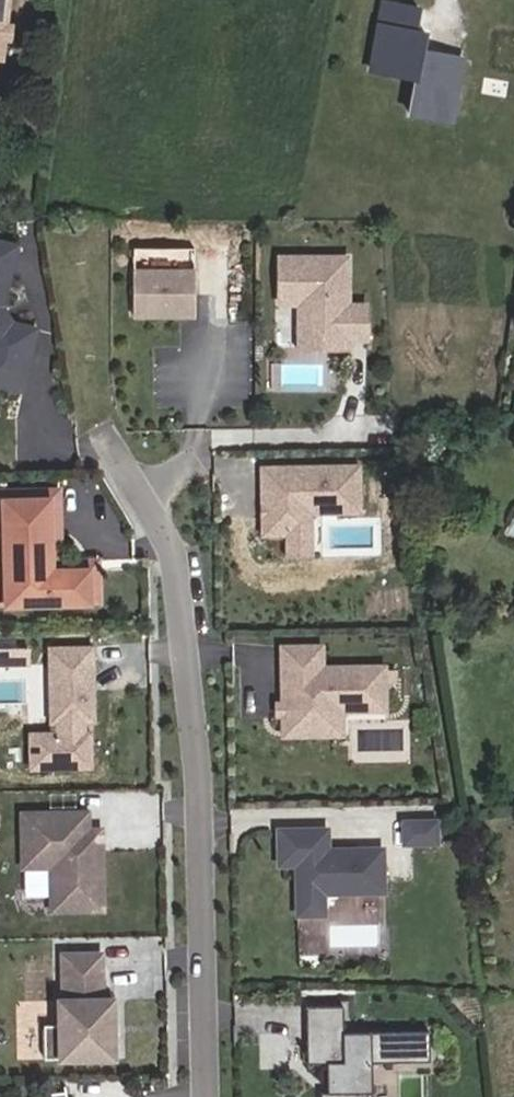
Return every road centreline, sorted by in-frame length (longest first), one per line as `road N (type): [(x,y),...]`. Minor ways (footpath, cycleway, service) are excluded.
road 1 (residential): [(101,435),(170,553),(178,601),(196,792),(203,1096)]

